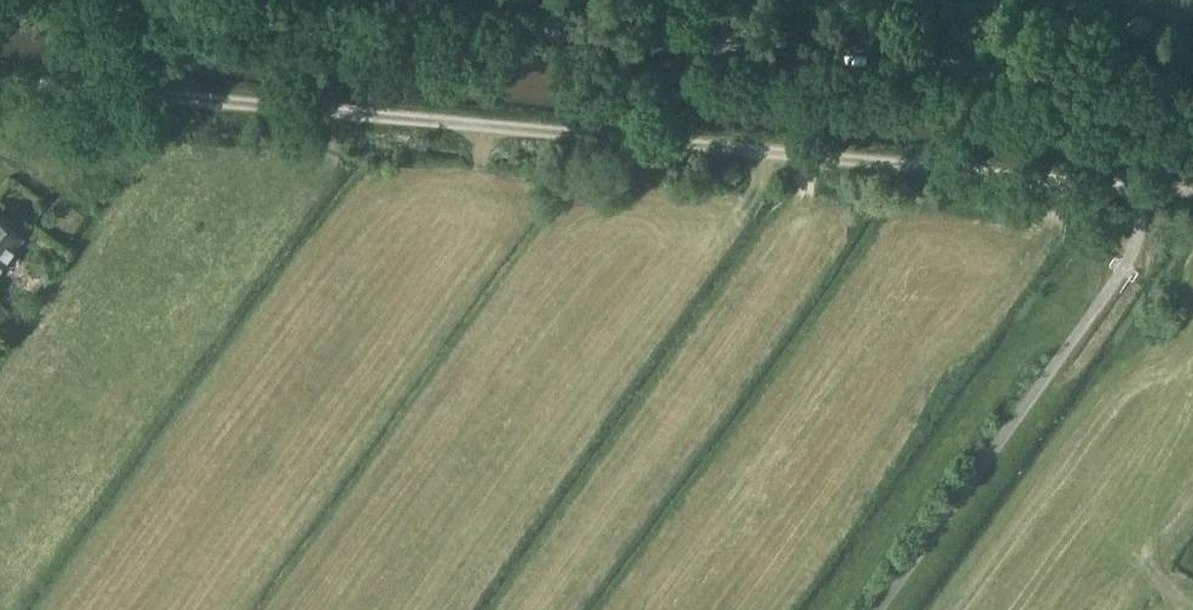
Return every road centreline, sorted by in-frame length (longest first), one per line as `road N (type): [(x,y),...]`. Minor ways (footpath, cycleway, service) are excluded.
road 1 (track): [(0,72),(1069,185),(1123,184)]
road 2 (unclassified): [(1192,94),(217,0)]

